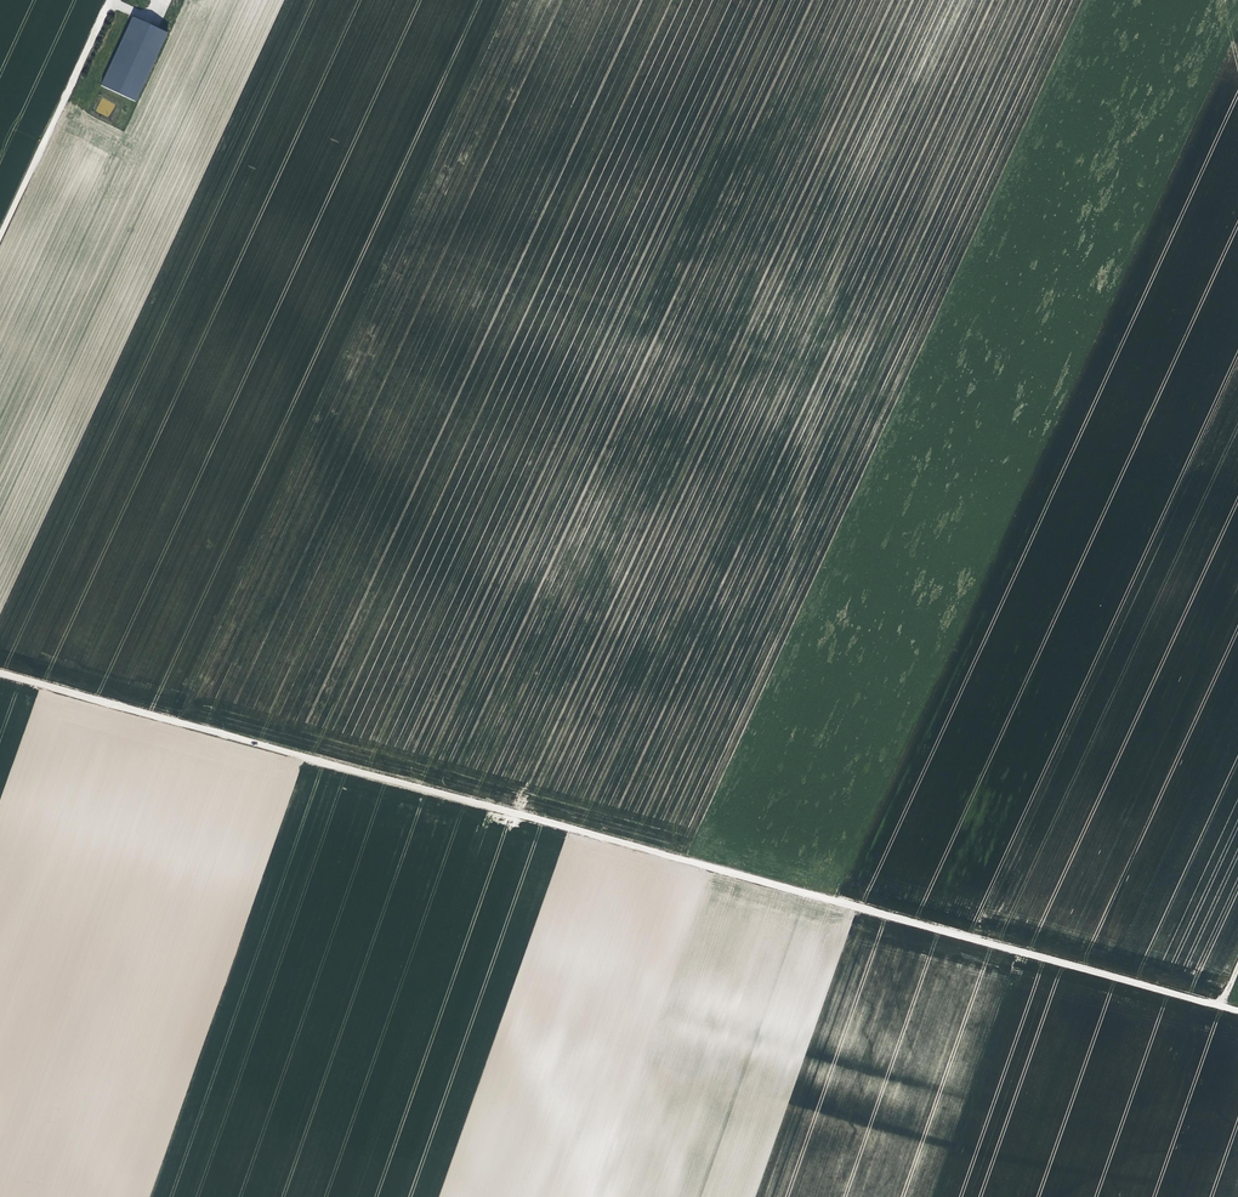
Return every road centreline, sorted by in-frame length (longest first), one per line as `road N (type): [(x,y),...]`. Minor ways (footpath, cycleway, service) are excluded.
road 1 (track): [(1237,1010),(0,674)]
road 2 (track): [(0,235),(109,0)]

